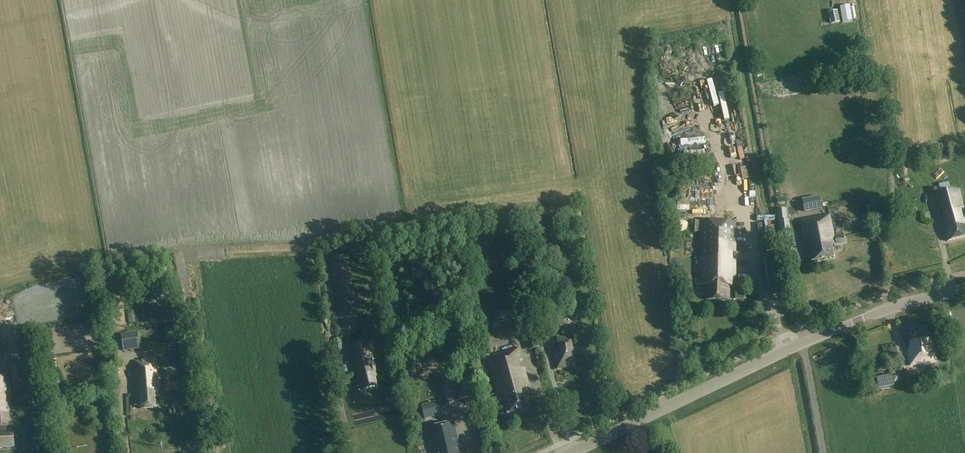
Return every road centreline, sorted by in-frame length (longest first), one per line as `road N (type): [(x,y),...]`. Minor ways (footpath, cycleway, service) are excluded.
road 1 (tertiary): [(572,452),(842,326),(964,290)]

